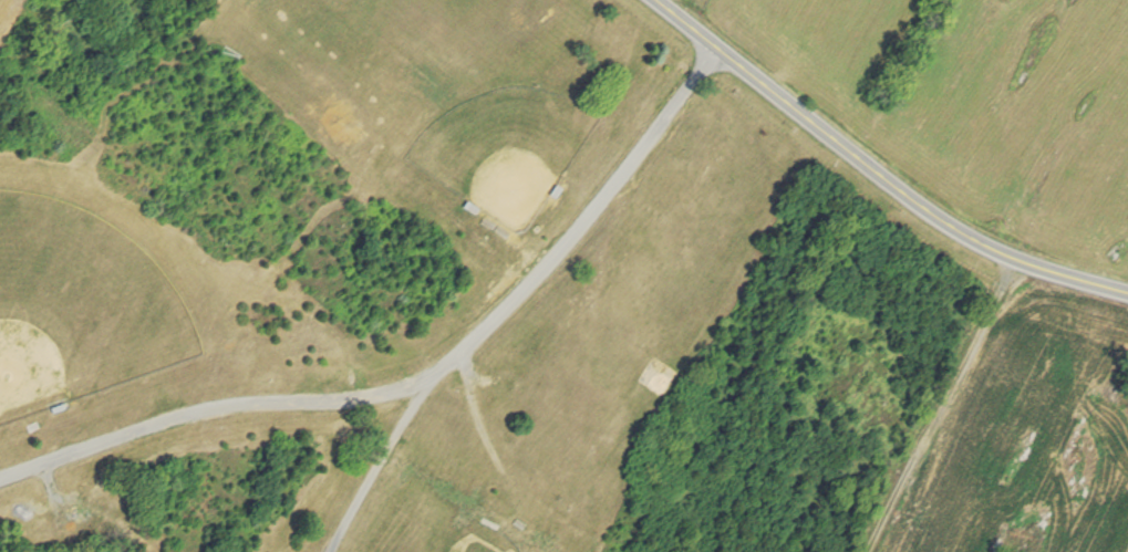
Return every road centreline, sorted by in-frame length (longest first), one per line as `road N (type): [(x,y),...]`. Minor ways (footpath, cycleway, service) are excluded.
road 1 (residential): [(327,551),(425,382),(553,254),(718,51)]
road 2 (tertiary): [(1127,292),(1013,257),(657,0)]
road 3 (residential): [(312,402),(207,406),(0,483)]

